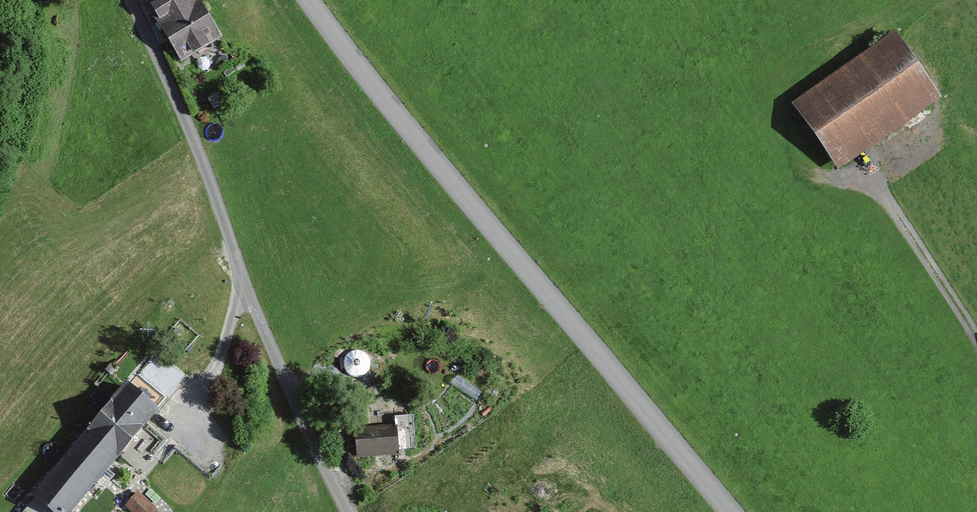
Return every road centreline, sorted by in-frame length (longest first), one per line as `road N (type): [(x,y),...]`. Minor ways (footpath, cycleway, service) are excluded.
road 1 (unclassified): [(726,511),(368,87),(307,0)]
road 2 (residential): [(130,0),(236,275),(351,511)]
road 3 (track): [(872,189),(976,355)]
road 4 (track): [(247,298),(190,428)]

